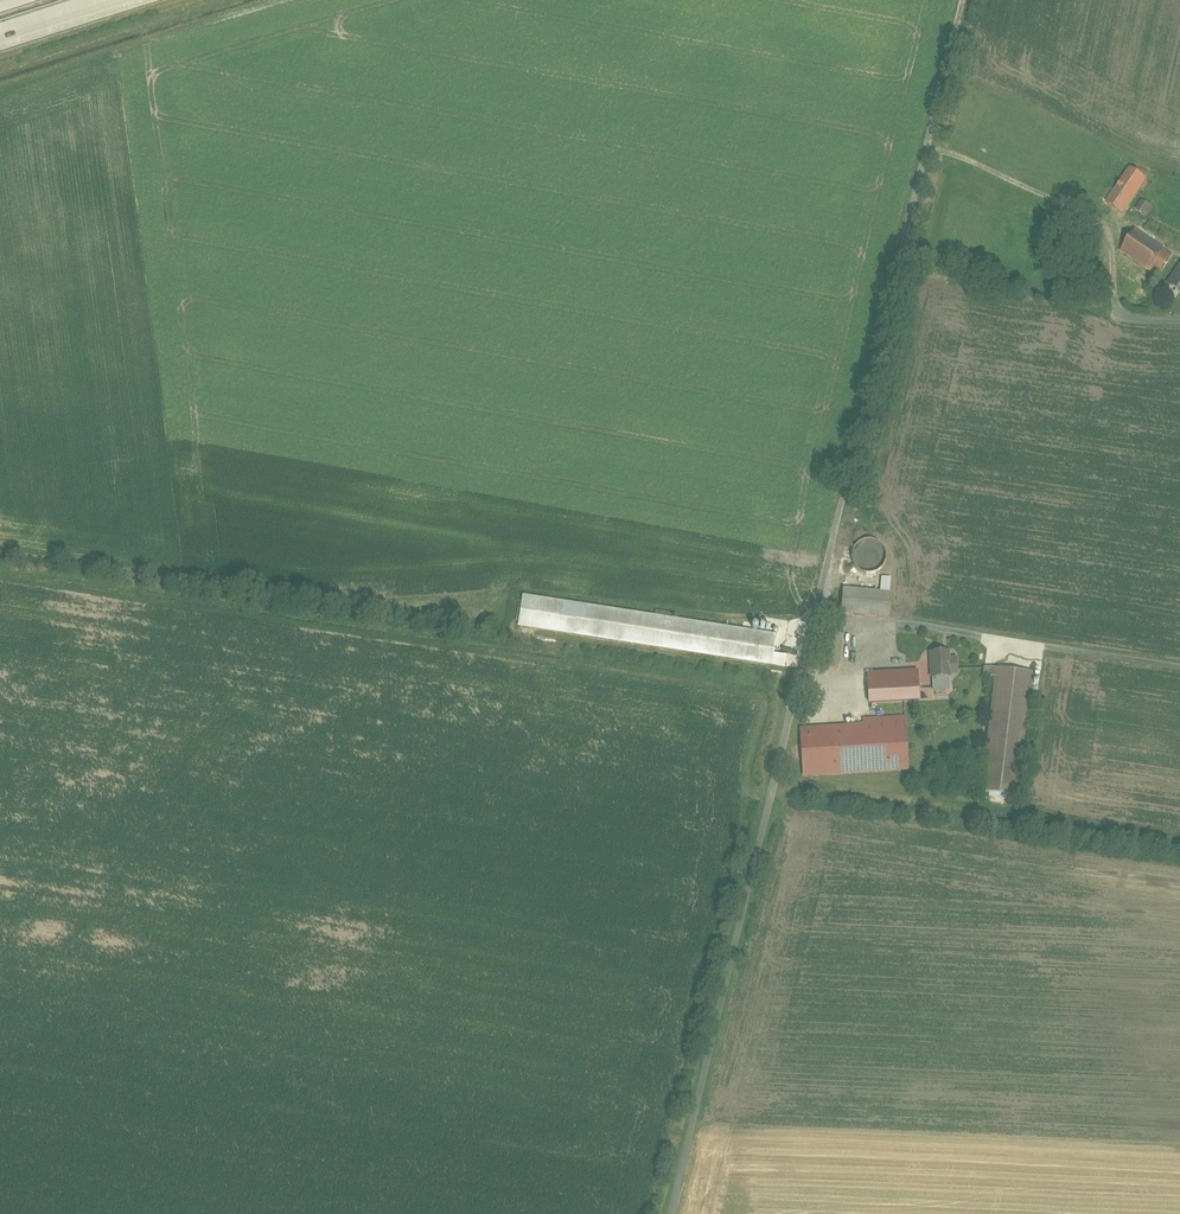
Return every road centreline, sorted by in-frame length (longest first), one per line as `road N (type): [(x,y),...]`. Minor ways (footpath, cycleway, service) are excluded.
road 1 (unclassified): [(671,1213),(963,0)]
road 2 (track): [(924,161),(947,151),(1087,215)]
road 3 (motorway): [(0,39),(117,0)]

